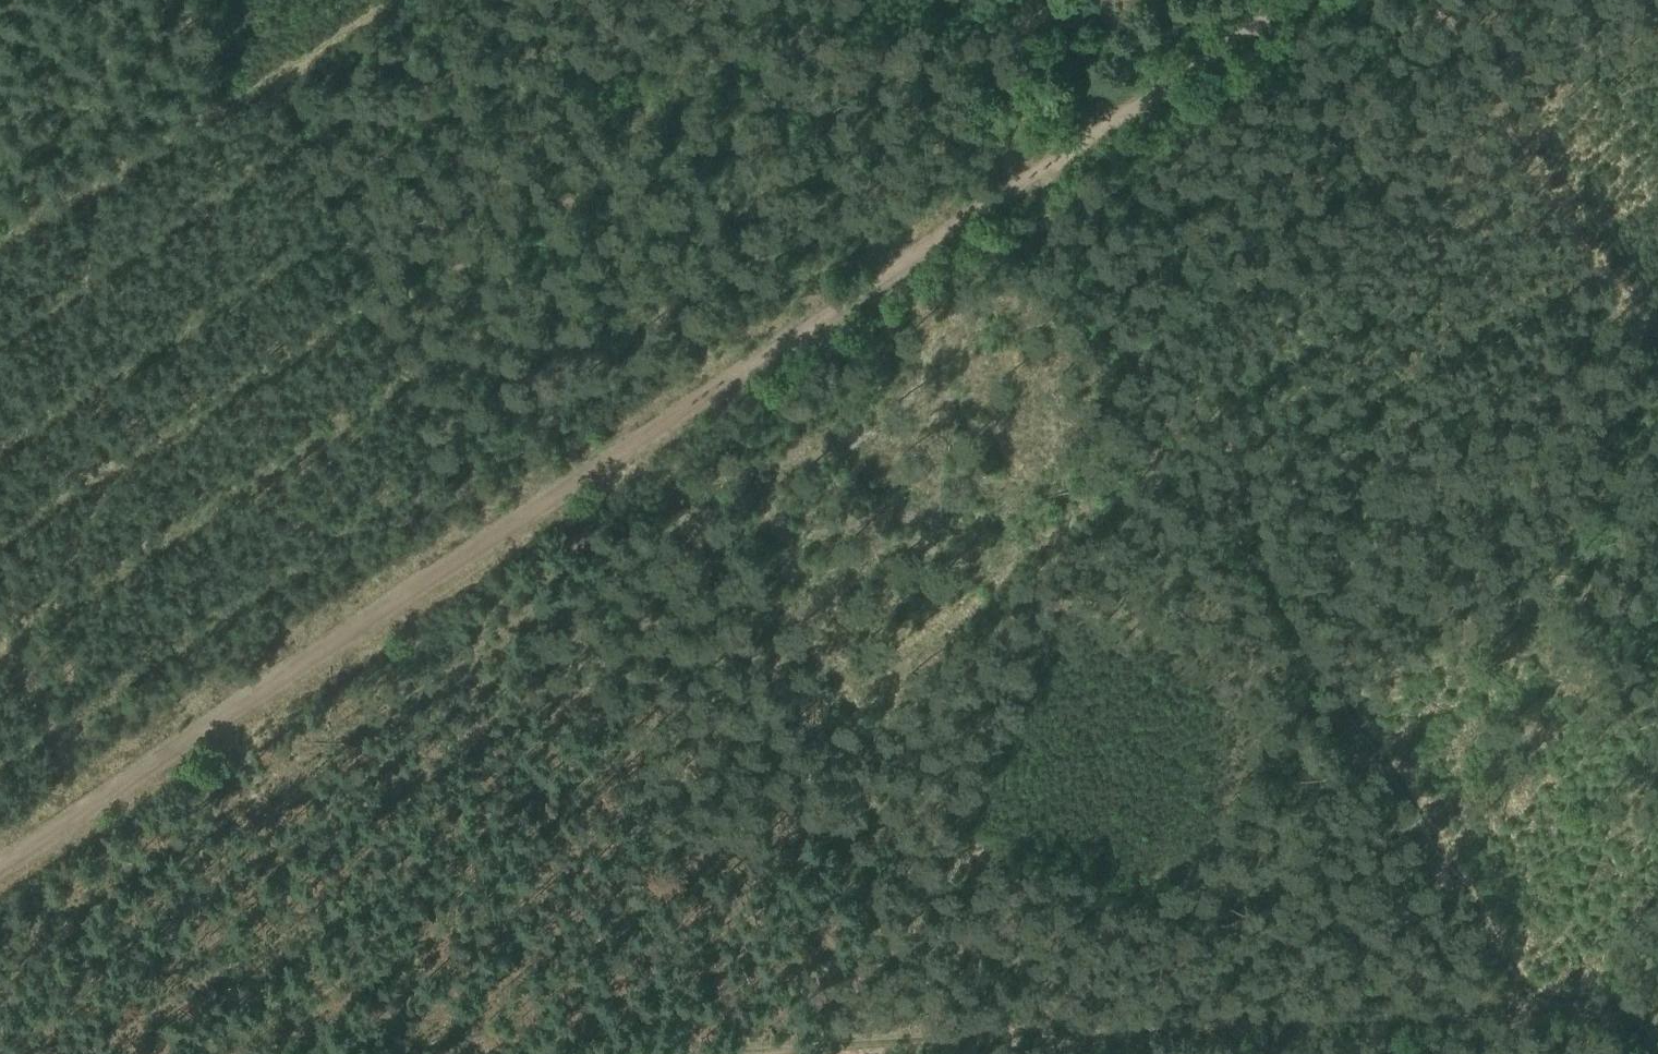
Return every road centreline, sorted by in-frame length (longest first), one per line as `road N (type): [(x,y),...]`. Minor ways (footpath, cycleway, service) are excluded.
road 1 (track): [(1053,168),(0,870)]
road 2 (track): [(0,242),(398,0)]
road 3 (track): [(1053,168),(1299,0)]
road 4 (track): [(1037,0),(1102,135)]

